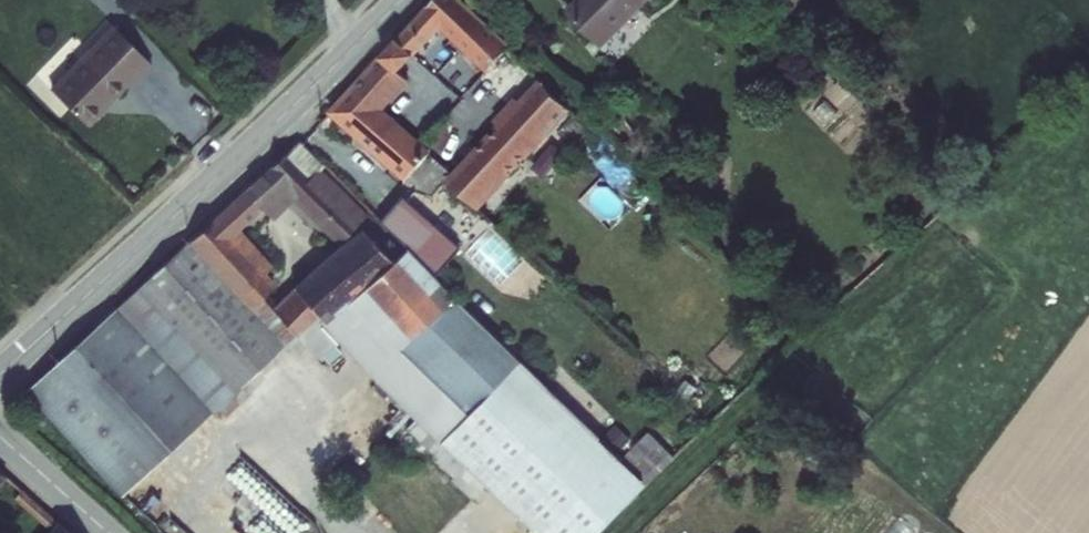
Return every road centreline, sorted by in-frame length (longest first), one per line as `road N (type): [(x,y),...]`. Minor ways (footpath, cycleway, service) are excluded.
road 1 (tertiary): [(0,374),(401,0)]
road 2 (tertiary): [(109,532),(0,435)]

